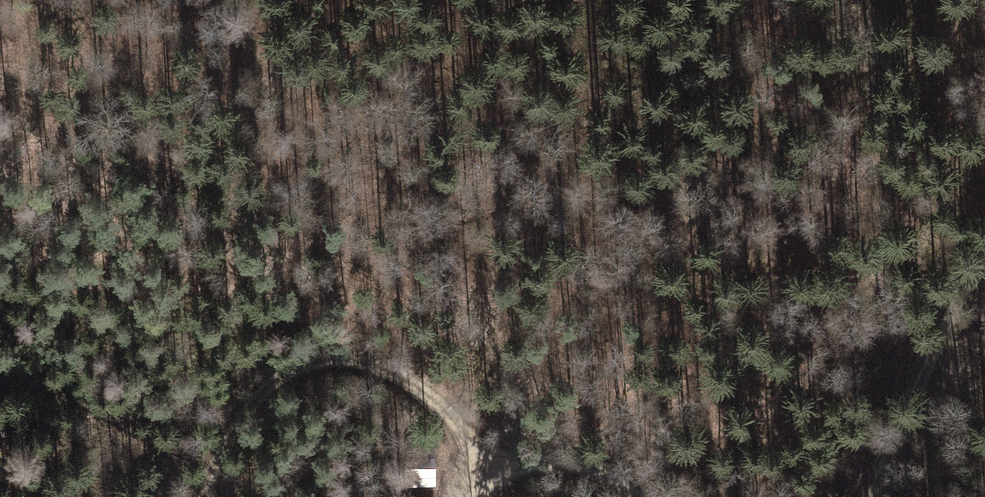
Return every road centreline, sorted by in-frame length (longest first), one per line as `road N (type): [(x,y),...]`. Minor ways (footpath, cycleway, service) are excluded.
road 1 (track): [(196,496),(246,404),(285,367),(338,357),(416,383),(471,443),(483,472)]
road 2 (track): [(984,249),(965,276),(871,496)]
road 3 (track): [(210,471),(0,374)]
road 4 (track): [(483,472),(561,460),(634,496)]

